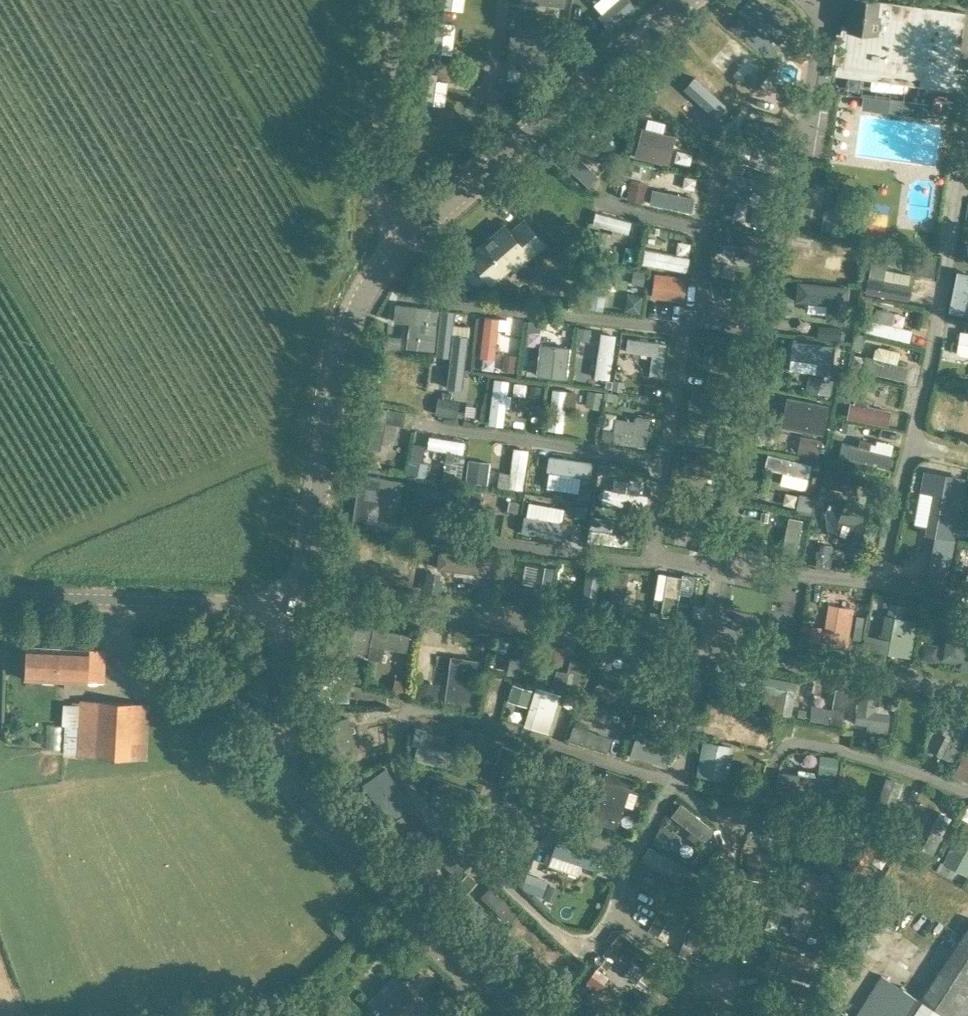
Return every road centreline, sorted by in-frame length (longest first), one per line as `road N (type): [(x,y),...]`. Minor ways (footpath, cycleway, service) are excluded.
road 1 (tertiary): [(534,1015),(410,914),(296,794),(280,752),(294,606)]
road 2 (tertiary): [(294,606),(349,330),(406,240)]
road 3 (tertiary): [(406,240),(686,0)]
road 4 (tertiary): [(294,606),(0,597)]
road 5 (unclassified): [(402,0),(373,186),(406,240)]

